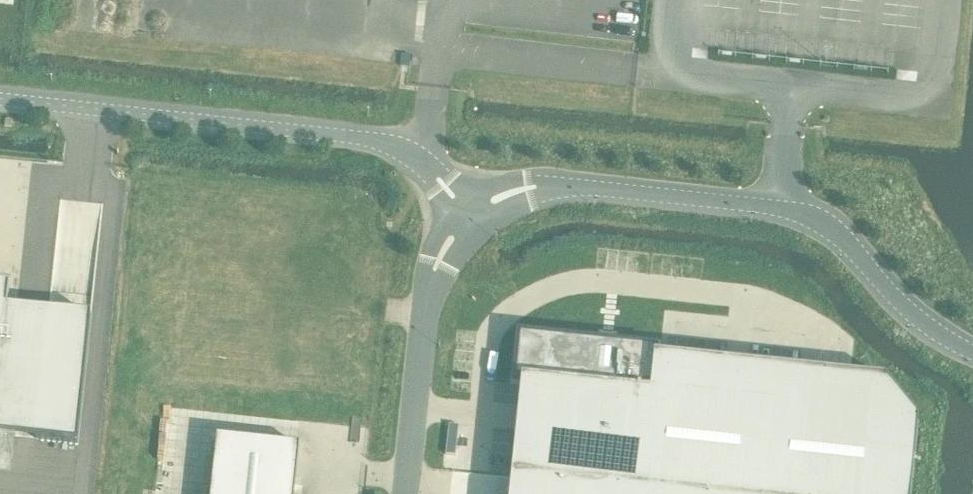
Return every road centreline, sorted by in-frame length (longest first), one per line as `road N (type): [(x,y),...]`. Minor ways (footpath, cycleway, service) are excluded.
road 1 (unclassified): [(470,219),(549,184),(781,208),(834,232),(972,353)]
road 2 (unclassified): [(0,103),(362,137),(418,159),(470,219)]
road 3 (unclassified): [(405,493),(429,296),(449,238),(470,219)]

